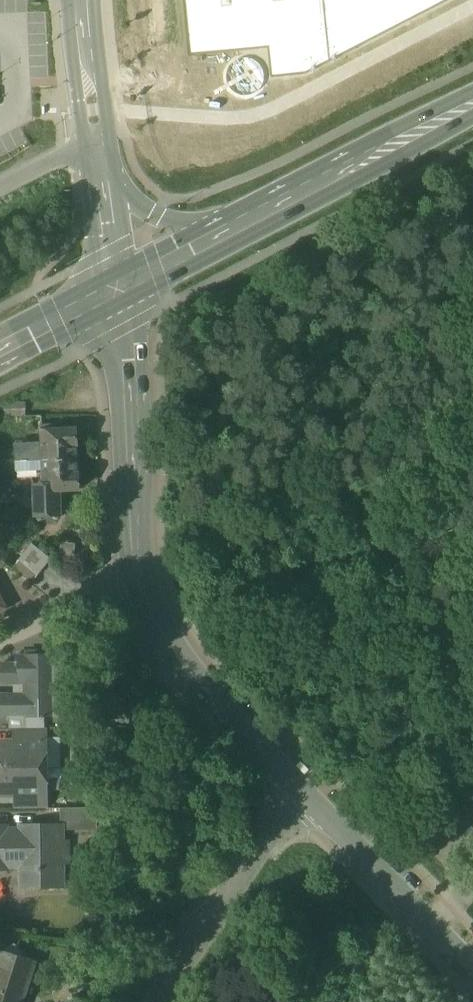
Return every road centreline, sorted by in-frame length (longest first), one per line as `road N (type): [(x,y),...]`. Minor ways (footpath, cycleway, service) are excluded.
road 1 (primary): [(208,246),(472,110)]
road 2 (residential): [(141,577),(133,550),(124,293)]
road 3 (residential): [(307,782),(175,640),(141,577)]
road 4 (residential): [(162,1001),(307,782)]
road 5 (residential): [(472,957),(307,782)]
road 6 (residential): [(141,577),(0,641)]
road 7 (unclassified): [(98,139),(83,0)]
road 8 (primary): [(0,353),(124,293)]
road 9 (primary): [(208,246),(102,180)]

